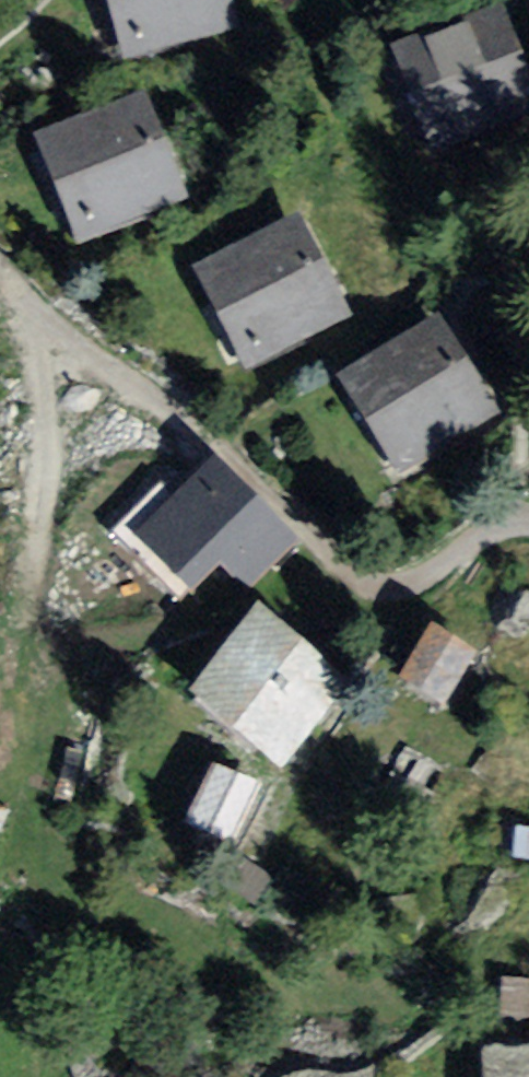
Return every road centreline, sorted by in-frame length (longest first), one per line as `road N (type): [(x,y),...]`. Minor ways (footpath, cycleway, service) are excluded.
road 1 (track): [(528,534),(509,532),(411,596),(360,586),(205,413),(0,271)]

